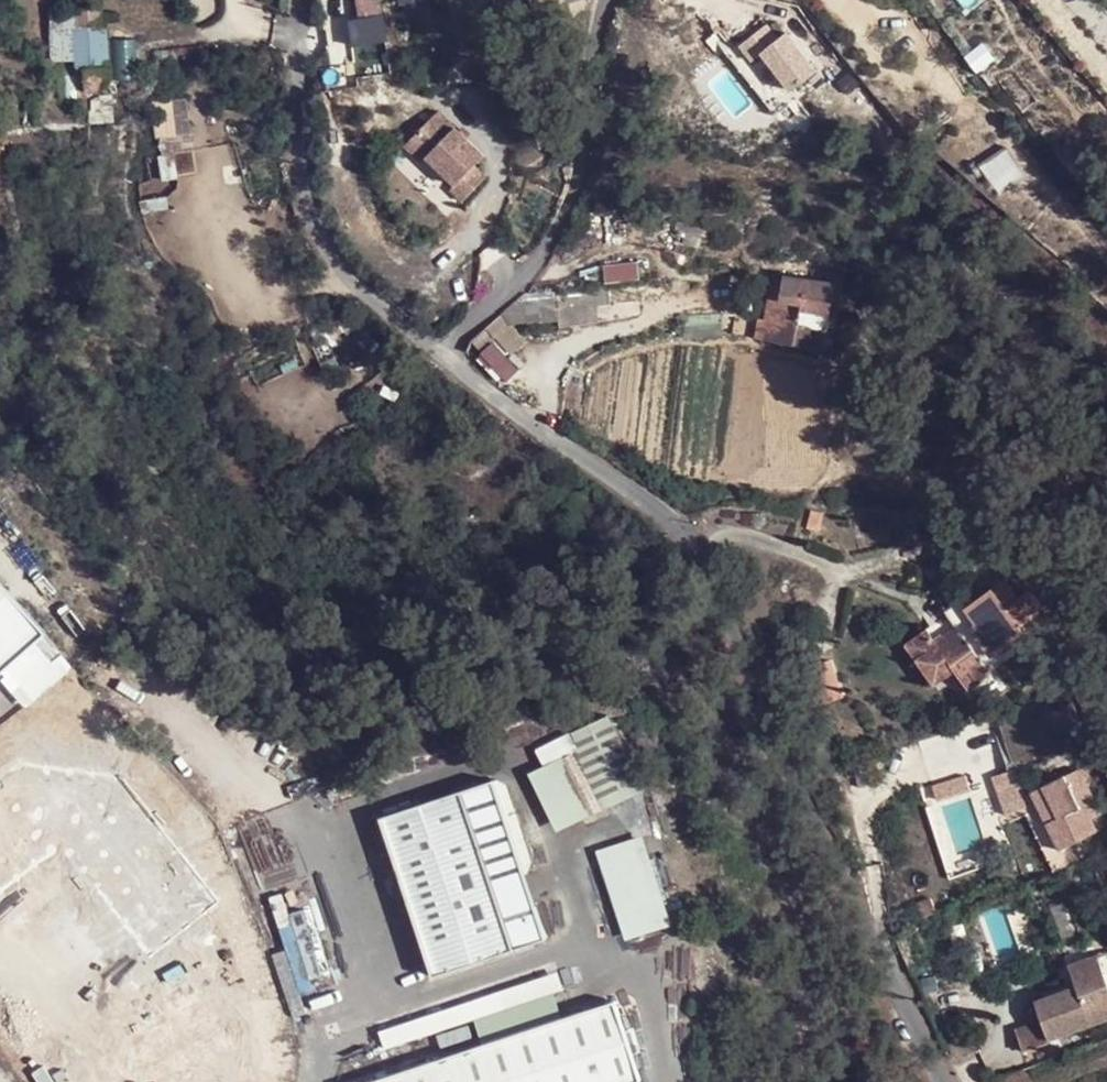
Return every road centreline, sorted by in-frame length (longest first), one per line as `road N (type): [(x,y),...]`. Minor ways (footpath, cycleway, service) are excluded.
road 1 (residential): [(933,1081),(699,558),(654,505),(436,351)]
road 2 (residential): [(436,351),(536,263),(568,217),(610,0)]
road 3 (residential): [(436,351),(339,272),(317,235),(295,167),(296,0)]

